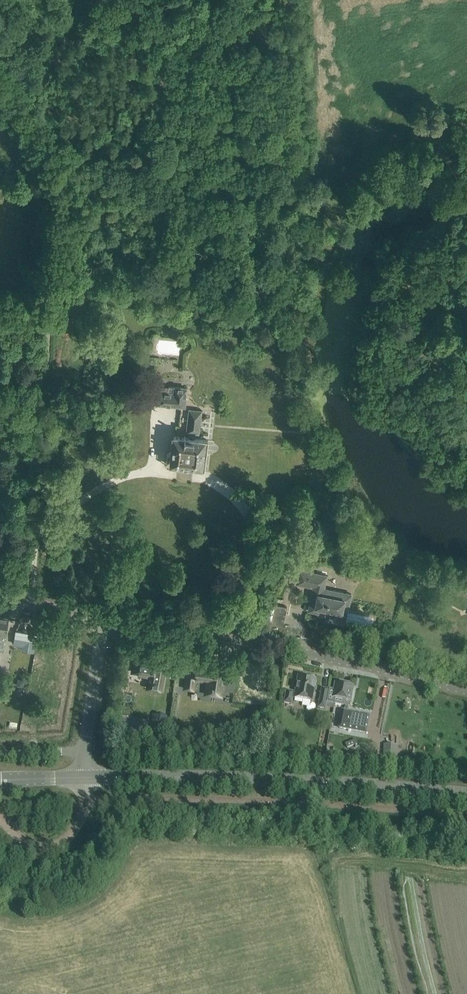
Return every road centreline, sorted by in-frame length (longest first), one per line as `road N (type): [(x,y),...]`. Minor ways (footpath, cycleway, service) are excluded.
road 1 (secondary): [(466,794),(291,780),(85,778)]
road 2 (unclassified): [(466,691),(122,623),(102,626)]
road 3 (unclassified): [(0,820),(30,846),(58,845),(82,818),(85,778)]
road 4 (unclassified): [(84,751),(102,626)]

